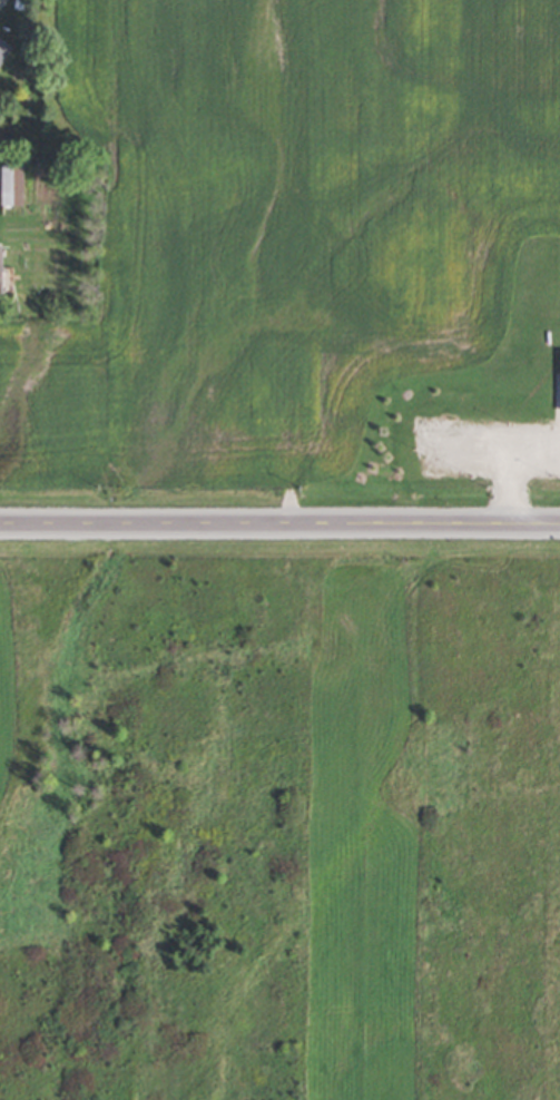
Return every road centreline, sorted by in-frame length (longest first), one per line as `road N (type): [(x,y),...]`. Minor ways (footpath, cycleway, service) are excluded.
road 1 (secondary): [(559,523),(0,521)]

